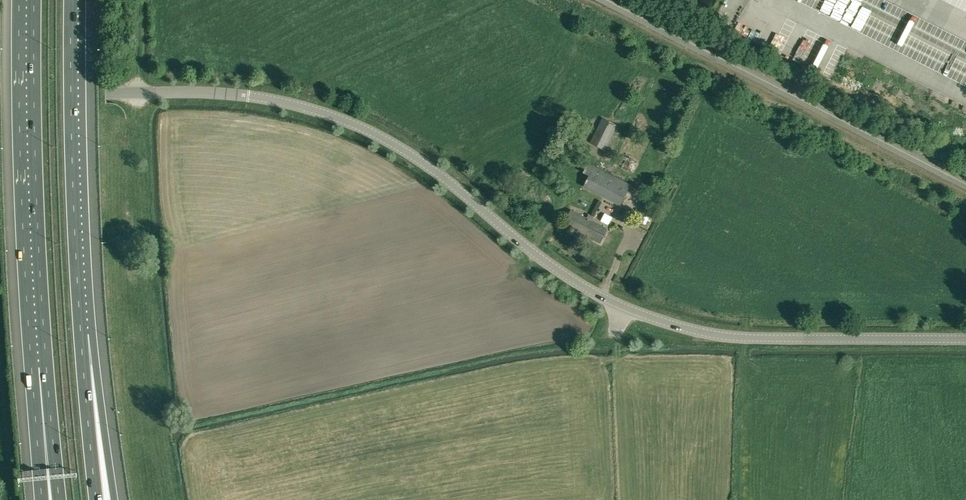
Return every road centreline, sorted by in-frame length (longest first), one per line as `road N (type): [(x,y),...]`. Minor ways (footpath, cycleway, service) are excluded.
road 1 (unclassified): [(965,339),(755,338),(640,314),(556,271),(403,151),(288,103),(223,94),(0,94)]
road 2 (motorway): [(33,0),(47,365)]
road 3 (motorway): [(81,337),(72,0)]
road 4 (motorway): [(114,499),(98,381),(81,337)]
road 5 (motorway): [(95,499),(81,337)]
road 6 (motorway): [(47,365),(61,499)]
road 7 (motorway): [(47,365),(46,499)]

